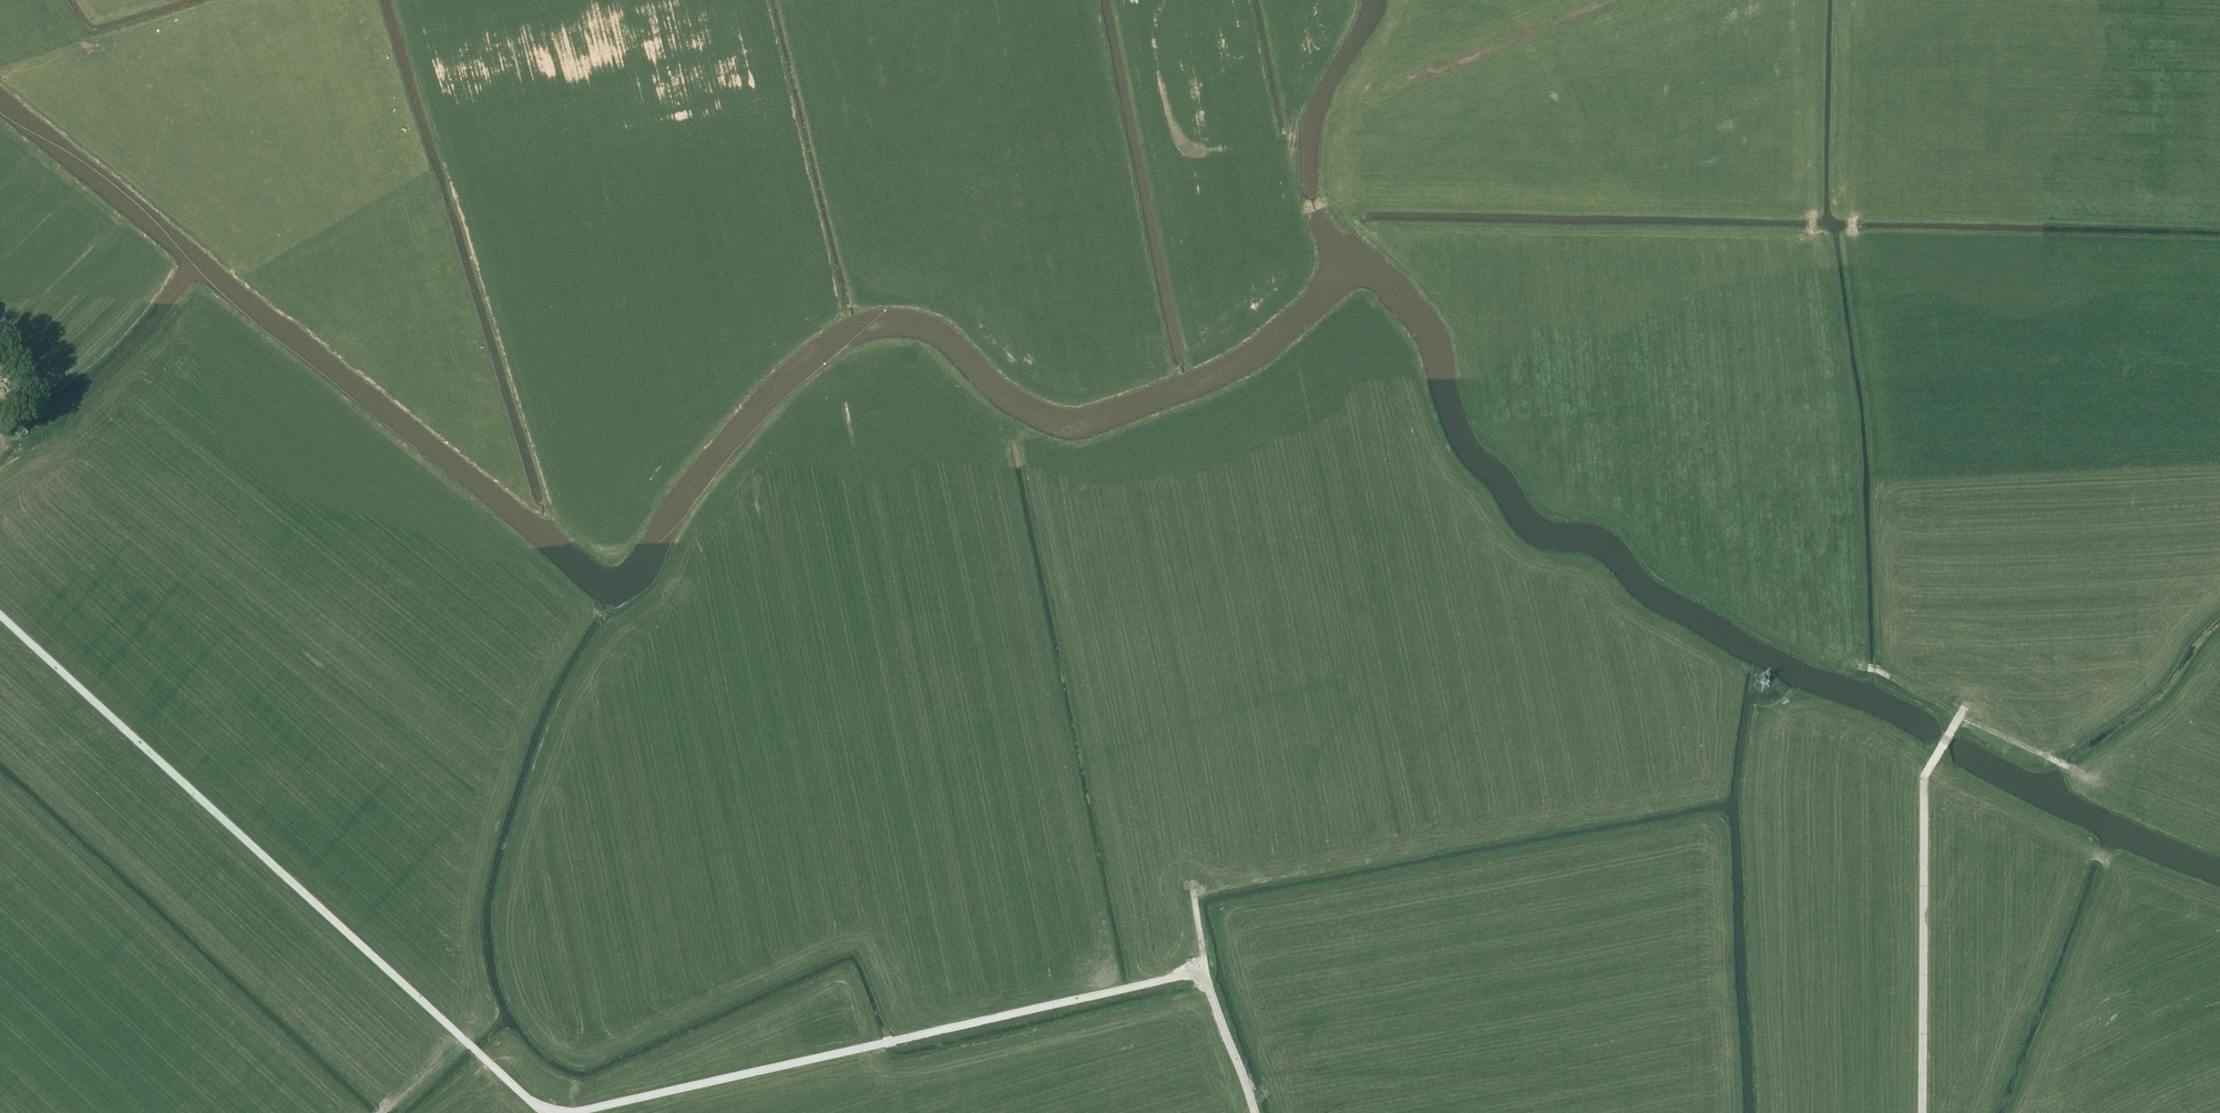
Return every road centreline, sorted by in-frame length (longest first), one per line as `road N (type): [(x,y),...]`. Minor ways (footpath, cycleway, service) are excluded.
road 1 (unclassified): [(1254,1112),(1201,971),(583,1111),(540,1106),(0,614)]
road 2 (track): [(1924,780),(1782,705)]

